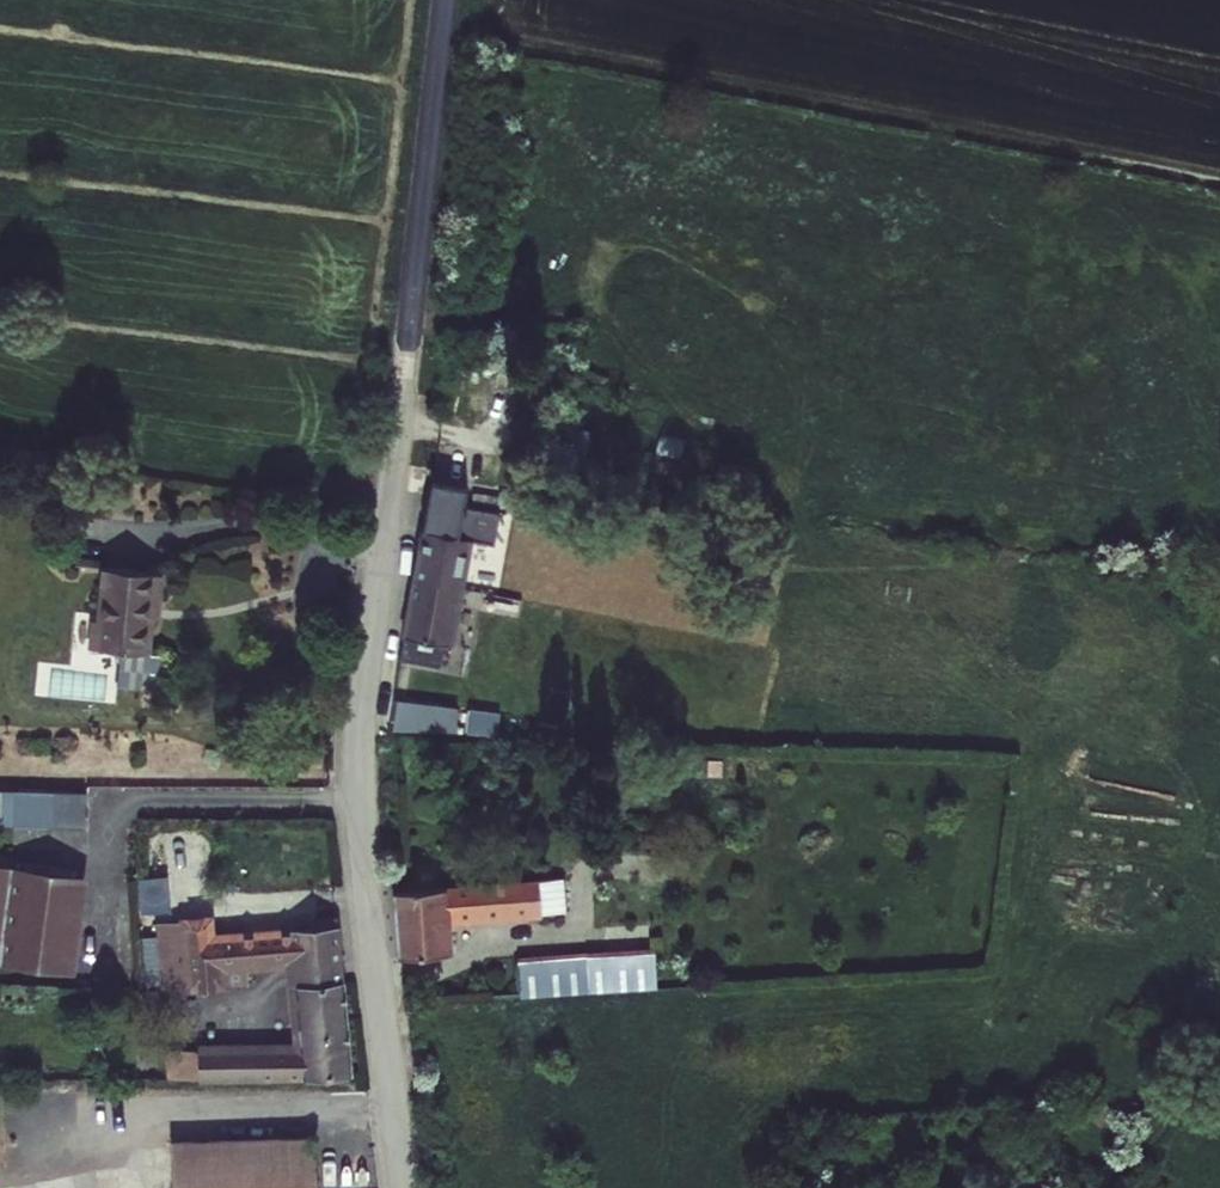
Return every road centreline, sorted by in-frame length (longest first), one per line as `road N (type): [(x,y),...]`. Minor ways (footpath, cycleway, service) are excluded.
road 1 (unclassified): [(406,1187),(364,893),(361,721),(444,0)]
road 2 (track): [(0,1172),(50,1165),(129,1122),(396,1111)]

